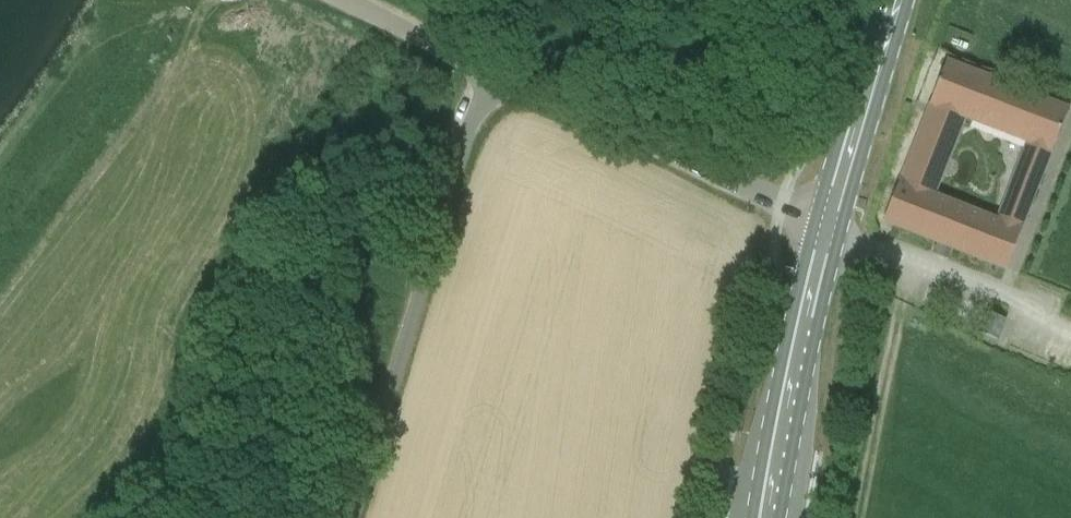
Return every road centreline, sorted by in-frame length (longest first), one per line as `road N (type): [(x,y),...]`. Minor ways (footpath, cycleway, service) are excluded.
road 1 (unclassified): [(354,517),(489,74)]
road 2 (tertiary): [(827,230),(489,74)]
road 3 (primary): [(761,517),(827,230)]
road 4 (primary): [(827,230),(896,0)]
road 5 (tertiary): [(489,74),(345,0)]

